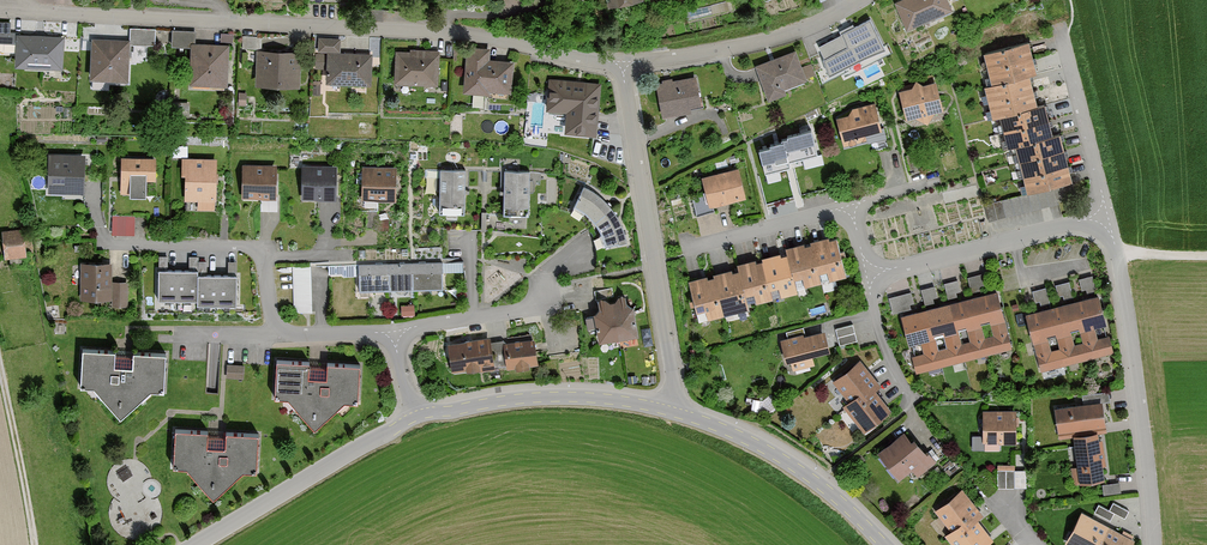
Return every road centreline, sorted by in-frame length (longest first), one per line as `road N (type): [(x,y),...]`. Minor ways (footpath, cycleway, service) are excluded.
road 1 (residential): [(429,30),(0,7)]
road 2 (residential): [(674,412),(618,64)]
road 3 (residential): [(1106,212),(1126,285),(1150,544)]
road 4 (unclassified): [(418,416),(193,544)]
road 5 (unclassified): [(674,412),(545,397),(418,416)]
road 6 (unclassified): [(885,544),(794,466),(674,412)]
road 7 (residential): [(869,274),(1106,212)]
road 8 (residential): [(618,64),(782,29),(853,0)]
road 9 (residential): [(281,335),(267,252),(112,248)]
road 10 (residential): [(391,332),(528,311),(538,304),(545,273),(585,242)]
road 11 (residential): [(618,64),(429,30)]
road 12 (residential): [(1106,212),(1063,37)]
road 13 (track): [(34,544),(0,368)]
road 14 (residential): [(854,210),(687,256)]
road 15 (residential): [(913,404),(888,353),(869,274)]

